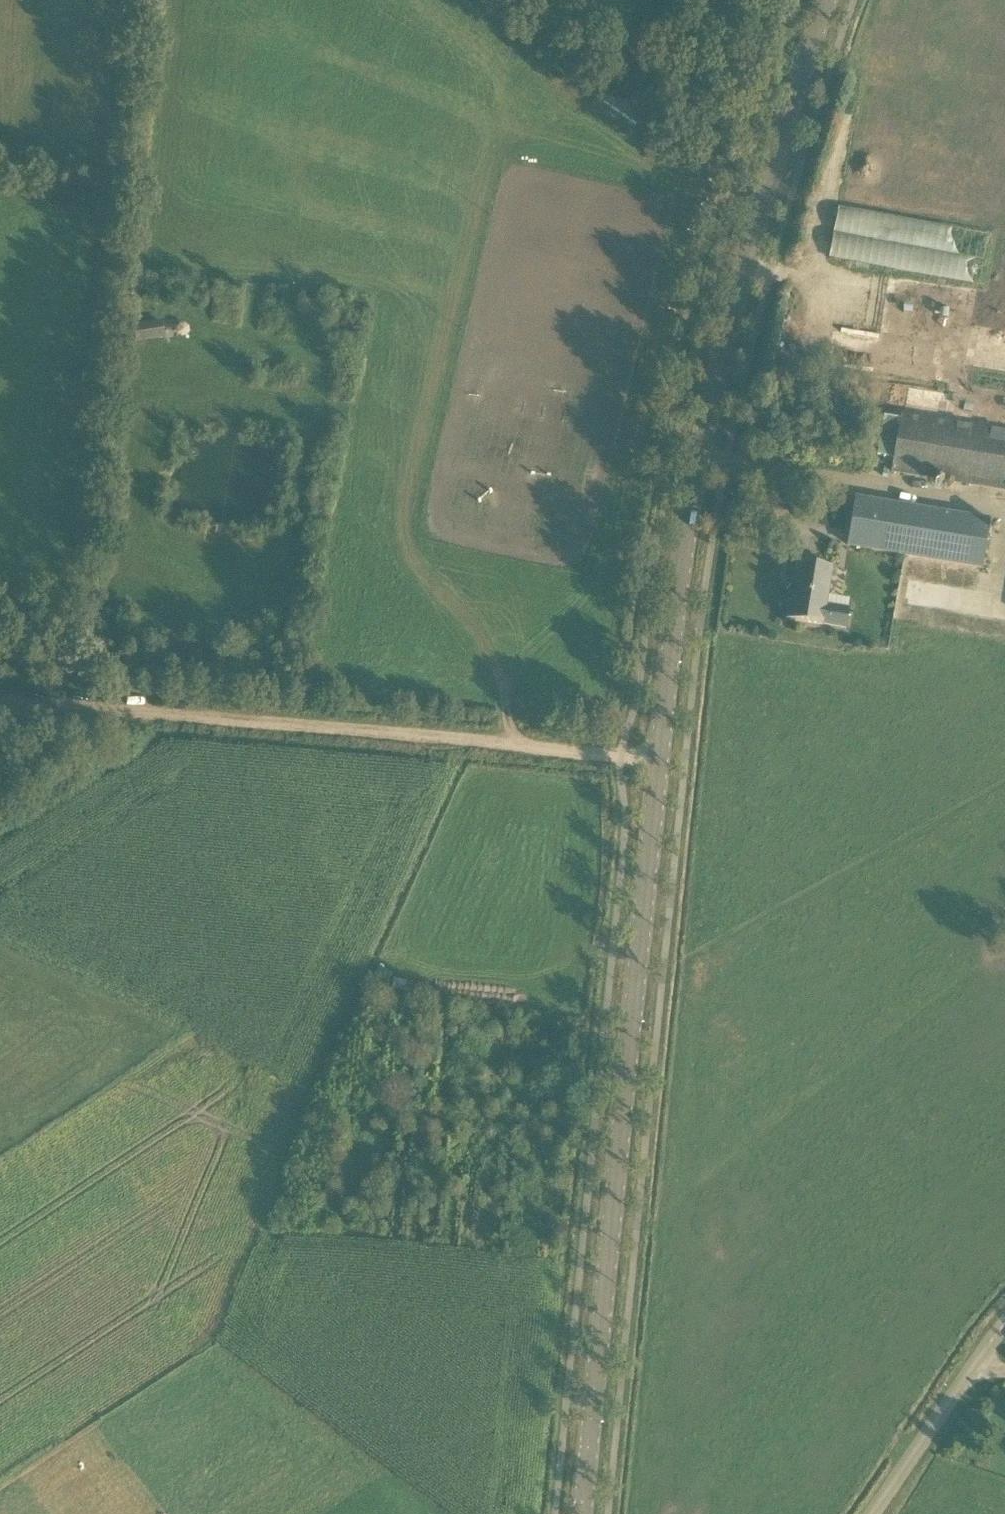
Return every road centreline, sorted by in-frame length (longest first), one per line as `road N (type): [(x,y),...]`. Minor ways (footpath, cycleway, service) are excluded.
road 1 (tertiary): [(580,1513),(652,719),(690,484),(751,216),(820,0)]
road 2 (track): [(0,696),(648,757)]
road 3 (unclassified): [(873,1513),(1004,1328)]

